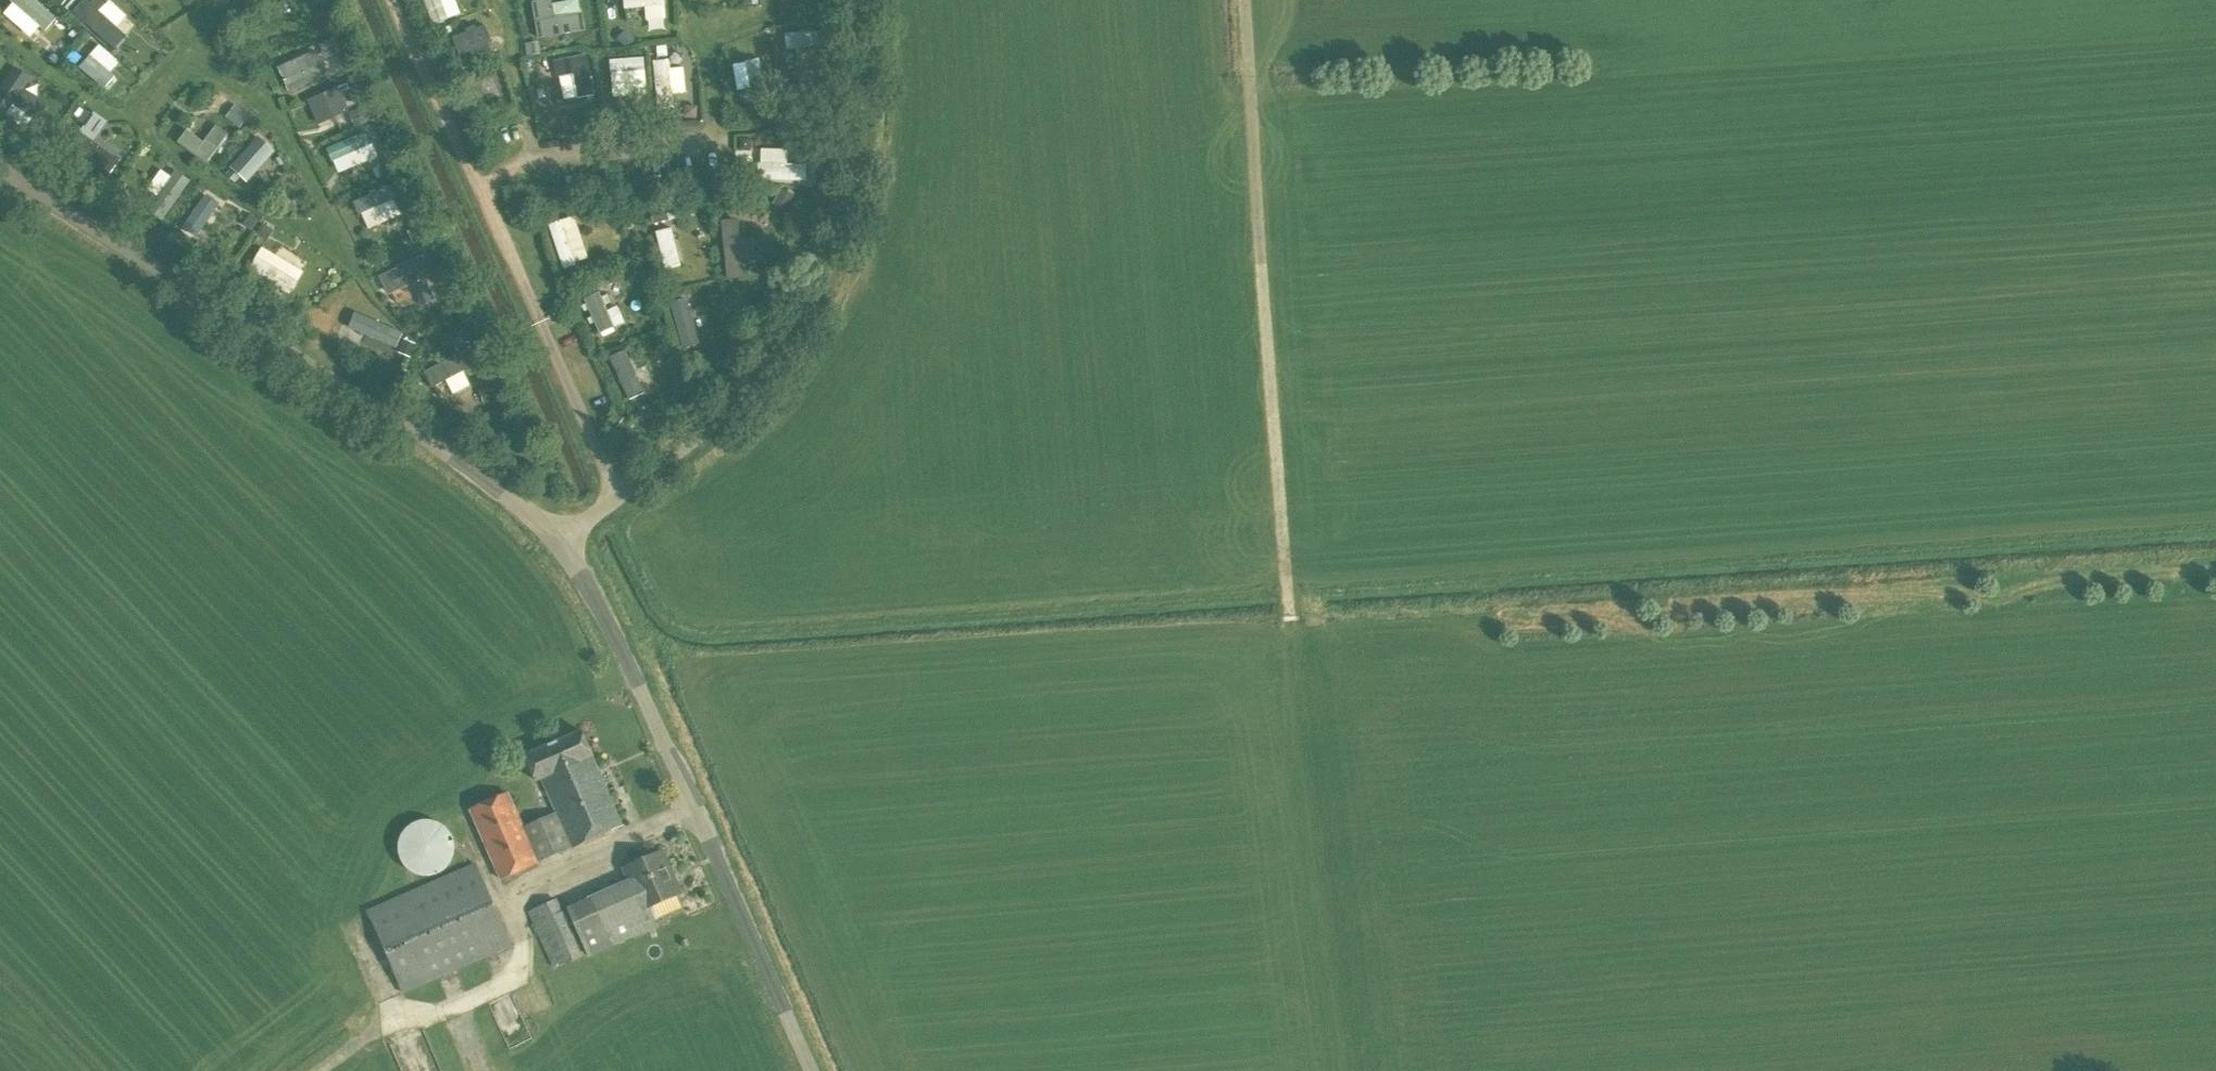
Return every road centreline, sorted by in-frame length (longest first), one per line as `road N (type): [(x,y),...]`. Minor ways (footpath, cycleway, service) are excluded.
road 1 (unclassified): [(559,540),(523,504),(0,167)]
road 2 (unclassified): [(559,540),(725,417),(824,265),(849,197),(860,120),(851,0)]
road 3 (unclassified): [(809,1070),(602,612),(559,540)]
road 4 (track): [(397,0),(620,499)]

